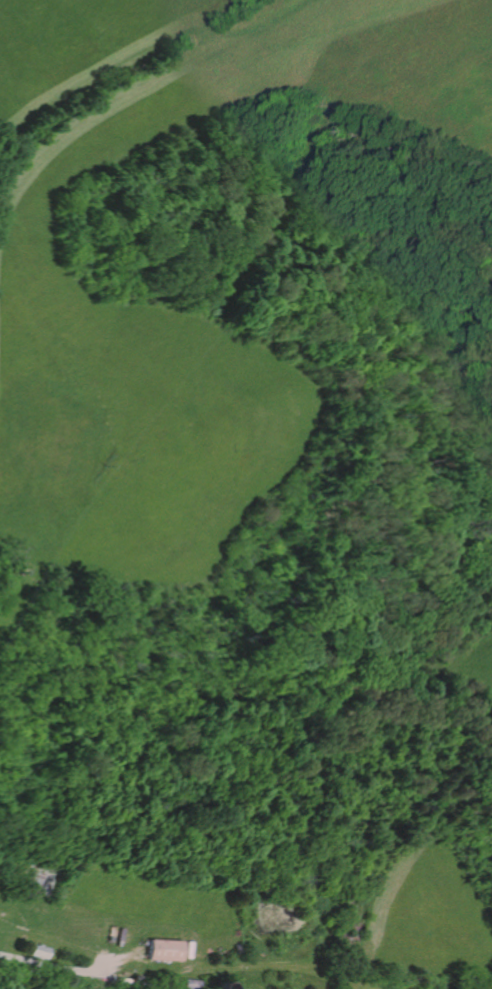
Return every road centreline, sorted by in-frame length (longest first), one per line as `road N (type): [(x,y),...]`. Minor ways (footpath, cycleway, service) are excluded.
road 1 (track): [(295,0),(9,172),(0,195)]

